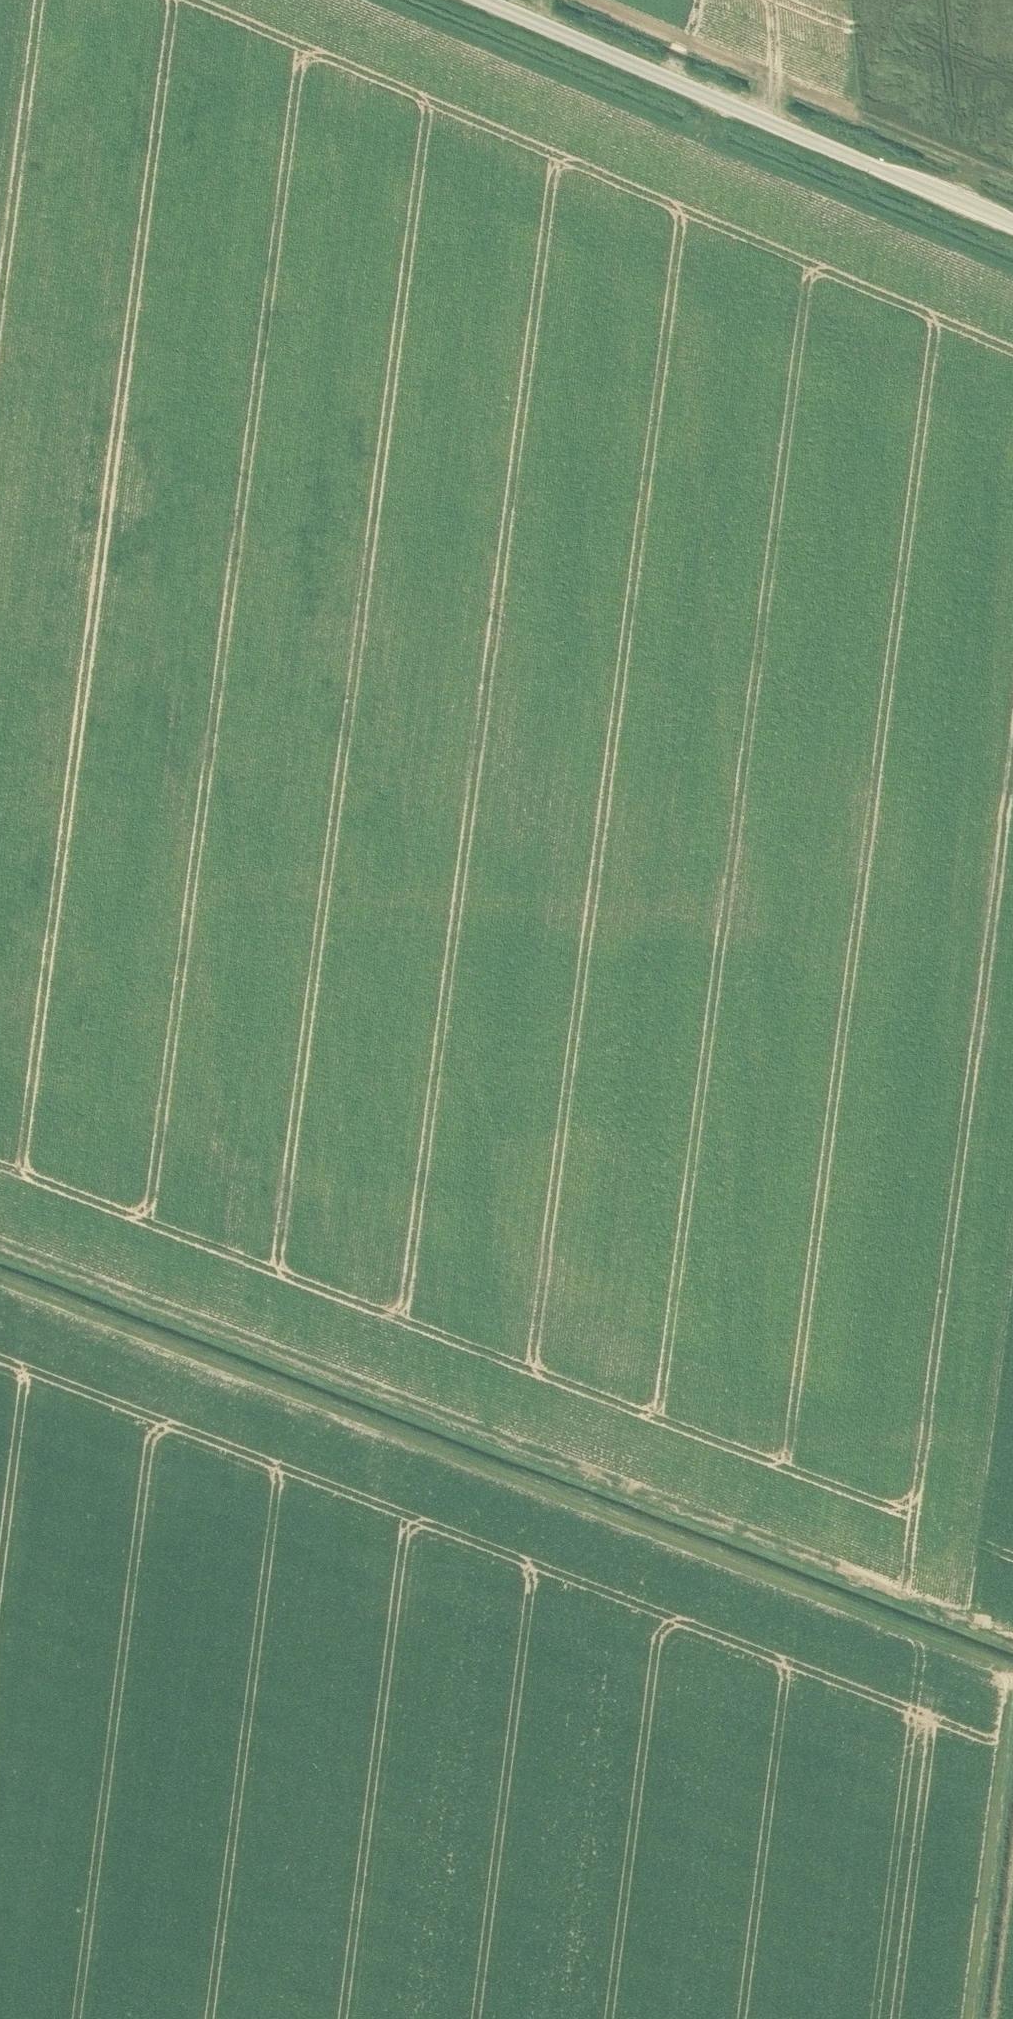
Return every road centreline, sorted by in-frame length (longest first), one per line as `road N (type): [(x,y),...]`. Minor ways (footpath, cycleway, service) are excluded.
road 1 (unclassified): [(1012,218),(508,0)]

